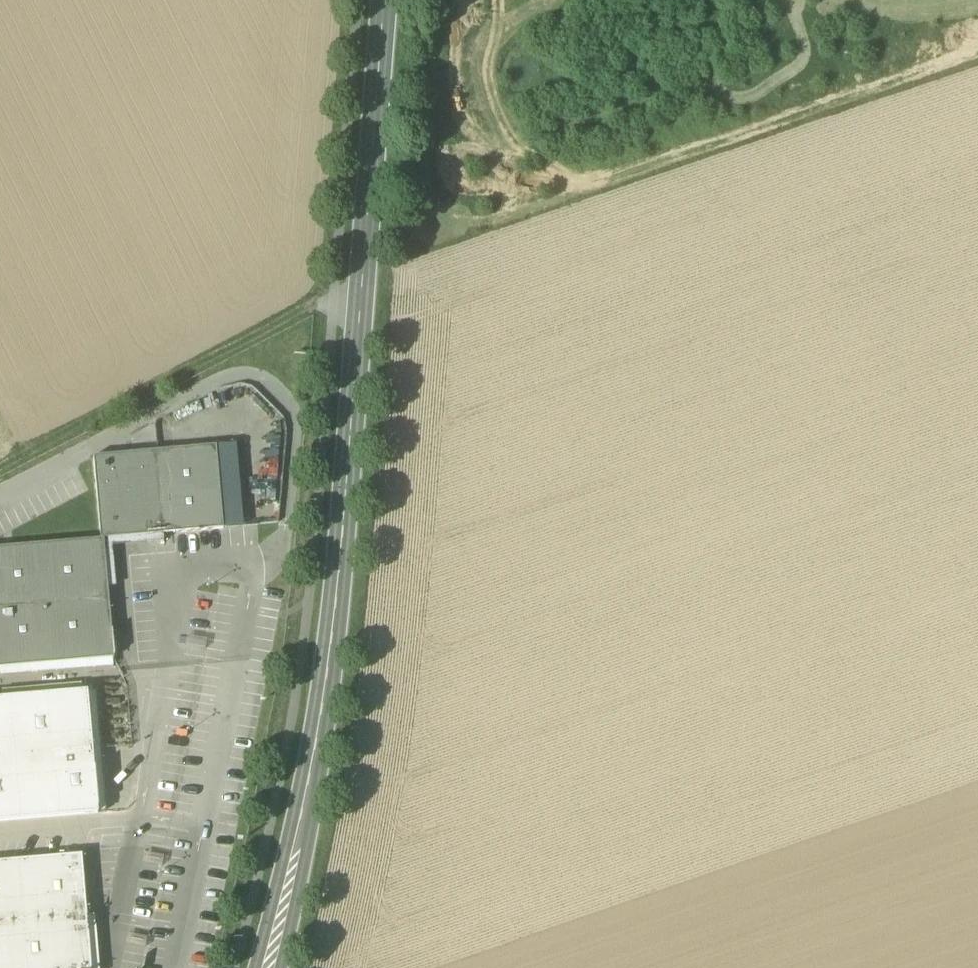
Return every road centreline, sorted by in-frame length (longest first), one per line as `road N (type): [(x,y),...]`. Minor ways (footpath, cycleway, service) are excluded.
road 1 (tertiary): [(267,967),(332,640),(384,0)]
road 2 (track): [(0,469),(322,303),(361,302)]

